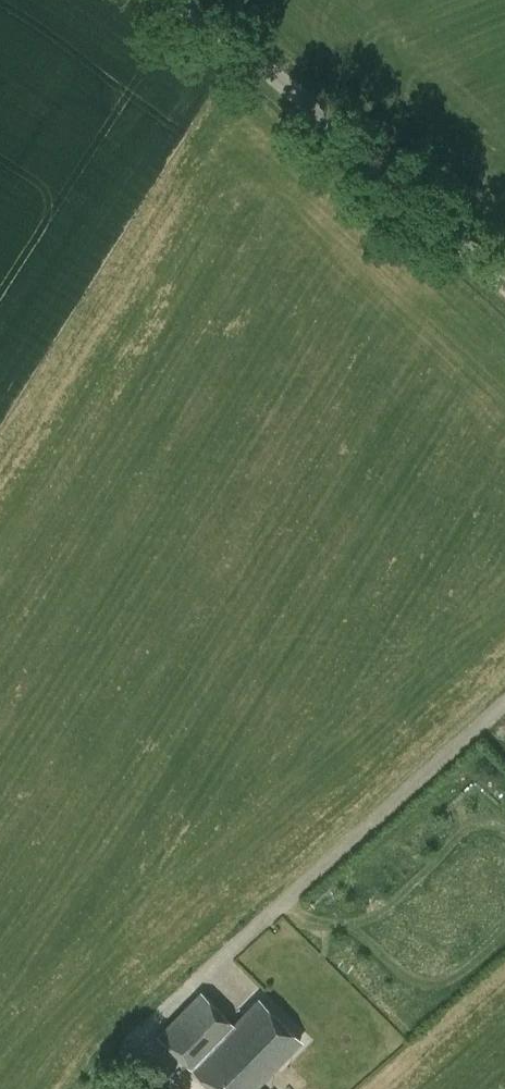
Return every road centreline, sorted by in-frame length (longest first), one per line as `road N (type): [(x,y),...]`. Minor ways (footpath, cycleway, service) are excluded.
road 1 (unclassified): [(504,280),(276,73),(165,0)]
road 2 (unclassified): [(267,915),(504,699)]

